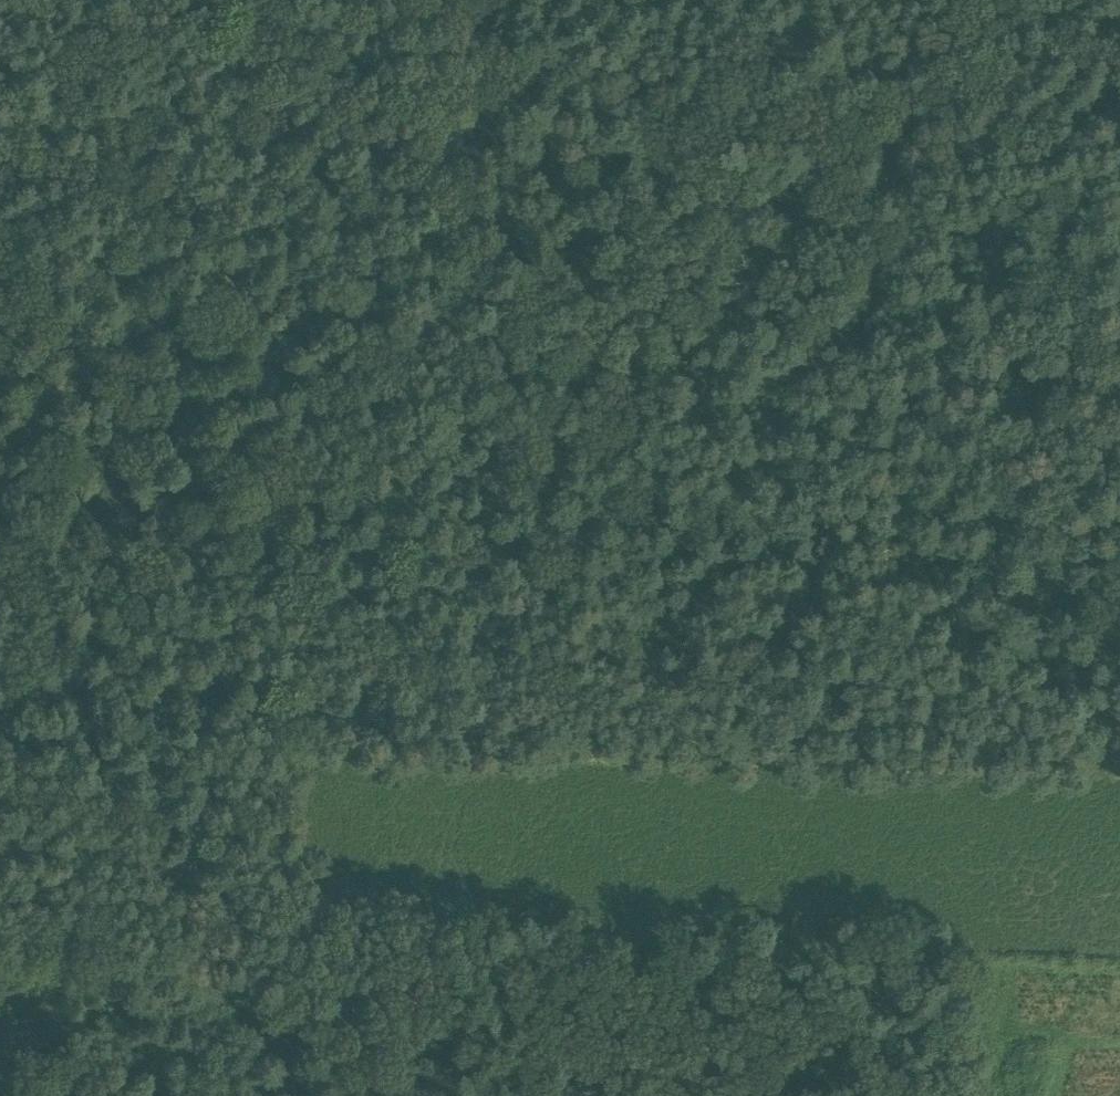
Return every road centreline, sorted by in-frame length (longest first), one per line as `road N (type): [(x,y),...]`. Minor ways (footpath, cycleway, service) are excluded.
road 1 (track): [(292,1095),(286,1071),(311,1008),(190,0)]

